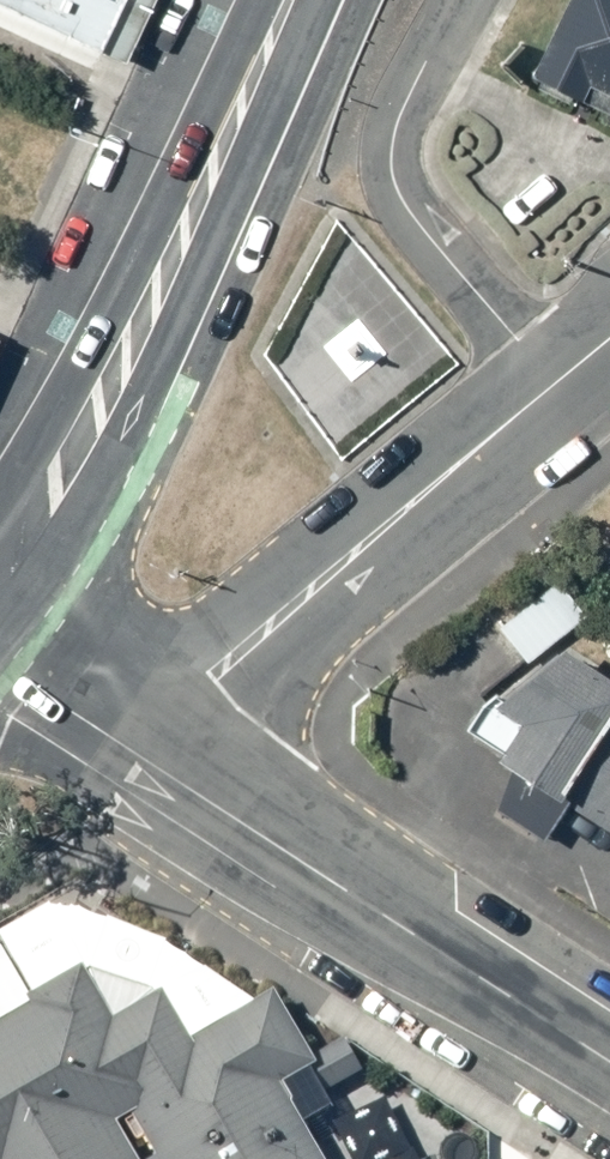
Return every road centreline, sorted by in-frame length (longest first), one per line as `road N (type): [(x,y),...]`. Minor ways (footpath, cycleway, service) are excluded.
road 1 (primary): [(296,0),(142,358),(0,601)]
road 2 (residential): [(143,759),(215,673),(556,386)]
road 3 (tertiary): [(143,759),(609,1062)]
road 4 (residential): [(556,386),(402,202),(391,177),(398,116),(454,0)]
road 5 (residential): [(0,667),(143,759)]

